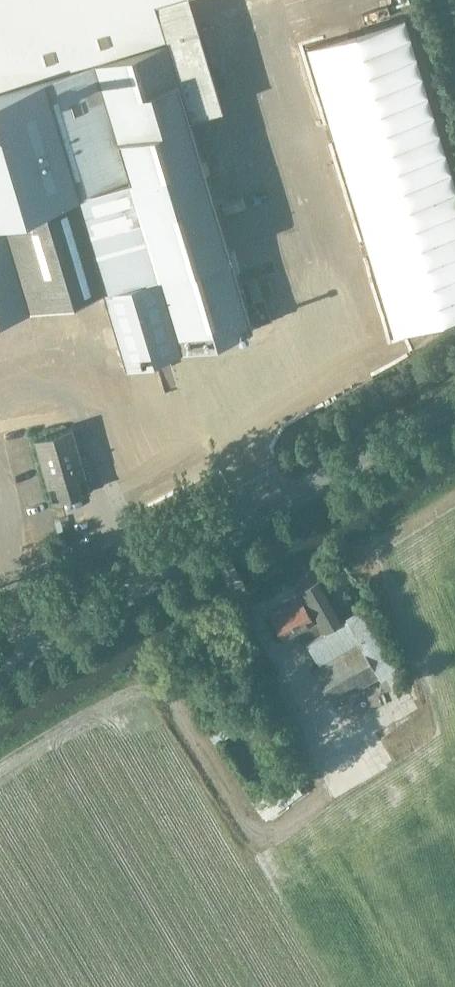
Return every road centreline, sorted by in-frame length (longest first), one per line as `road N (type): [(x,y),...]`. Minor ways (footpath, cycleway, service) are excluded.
road 1 (unclassified): [(0,676),(454,406)]

